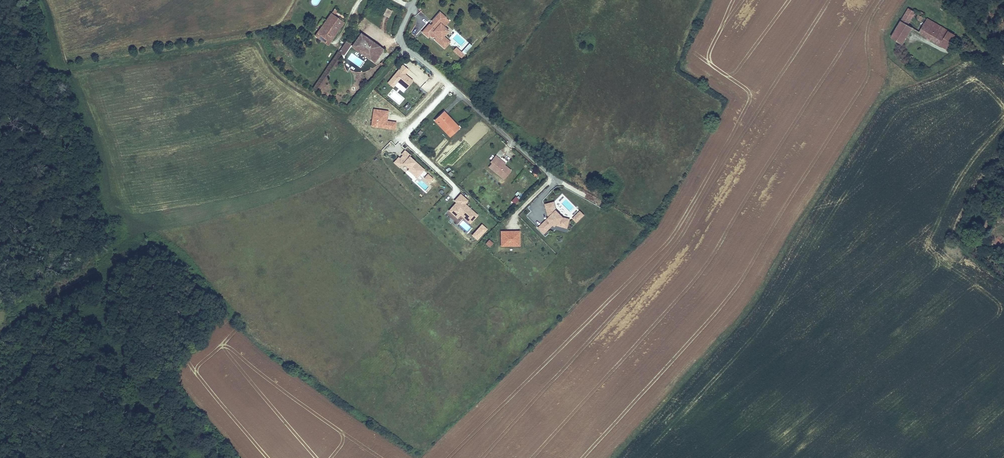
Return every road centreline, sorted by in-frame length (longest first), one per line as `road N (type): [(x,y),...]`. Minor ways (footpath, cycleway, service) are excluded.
road 1 (track): [(975,50),(876,107),(751,300),(612,457)]
road 2 (track): [(409,48),(348,114),(303,91),(249,39),(59,67),(36,0)]
road 3 (unclassified): [(414,0),(401,34),(409,48),(553,175)]

